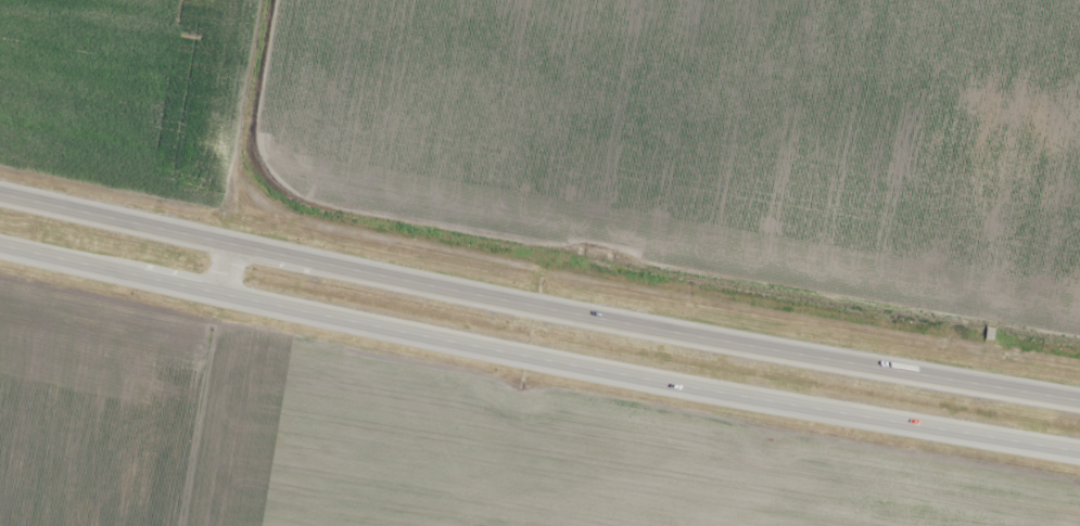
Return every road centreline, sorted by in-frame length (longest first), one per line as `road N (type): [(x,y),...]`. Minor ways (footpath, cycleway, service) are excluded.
road 1 (trunk): [(0,244),(512,352),(1079,451)]
road 2 (trunk): [(1079,399),(522,303),(0,193)]

